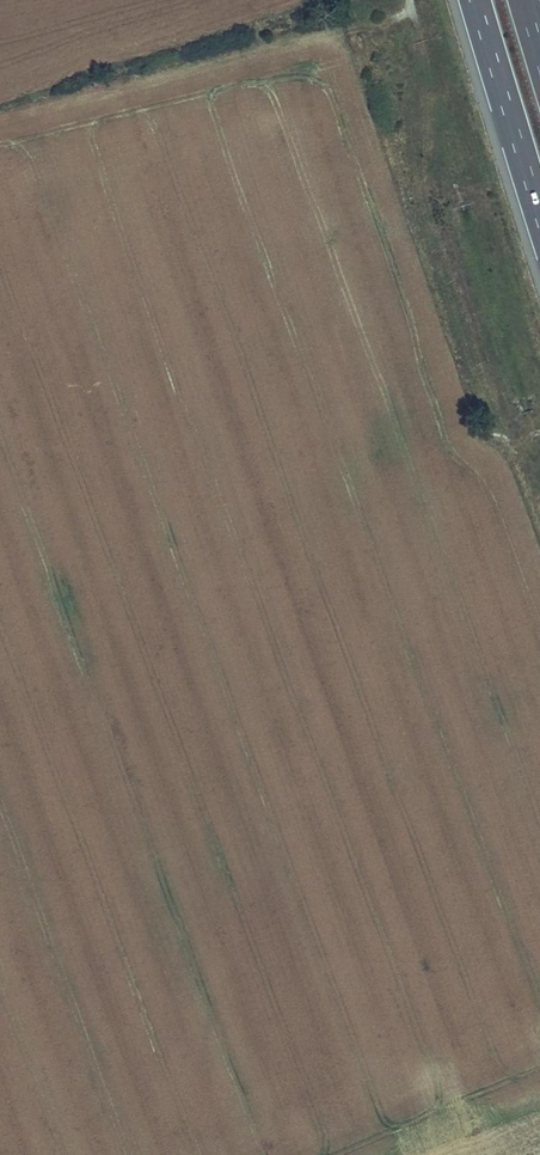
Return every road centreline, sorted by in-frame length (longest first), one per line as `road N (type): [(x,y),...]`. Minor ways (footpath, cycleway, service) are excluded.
road 1 (motorway): [(476,0),(539,208)]

